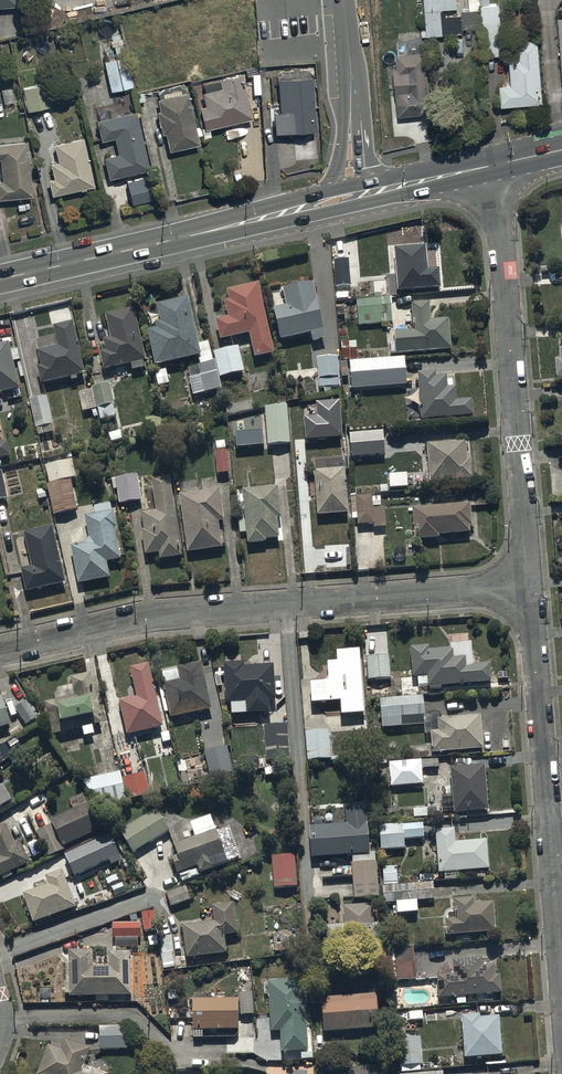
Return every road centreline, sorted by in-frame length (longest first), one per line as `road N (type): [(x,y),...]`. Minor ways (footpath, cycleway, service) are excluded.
road 1 (residential): [(0,651),(151,617),(528,585)]
road 2 (secondary): [(492,166),(0,280)]
road 3 (residential): [(492,166),(528,585)]
road 4 (residential): [(528,585),(561,1003)]

